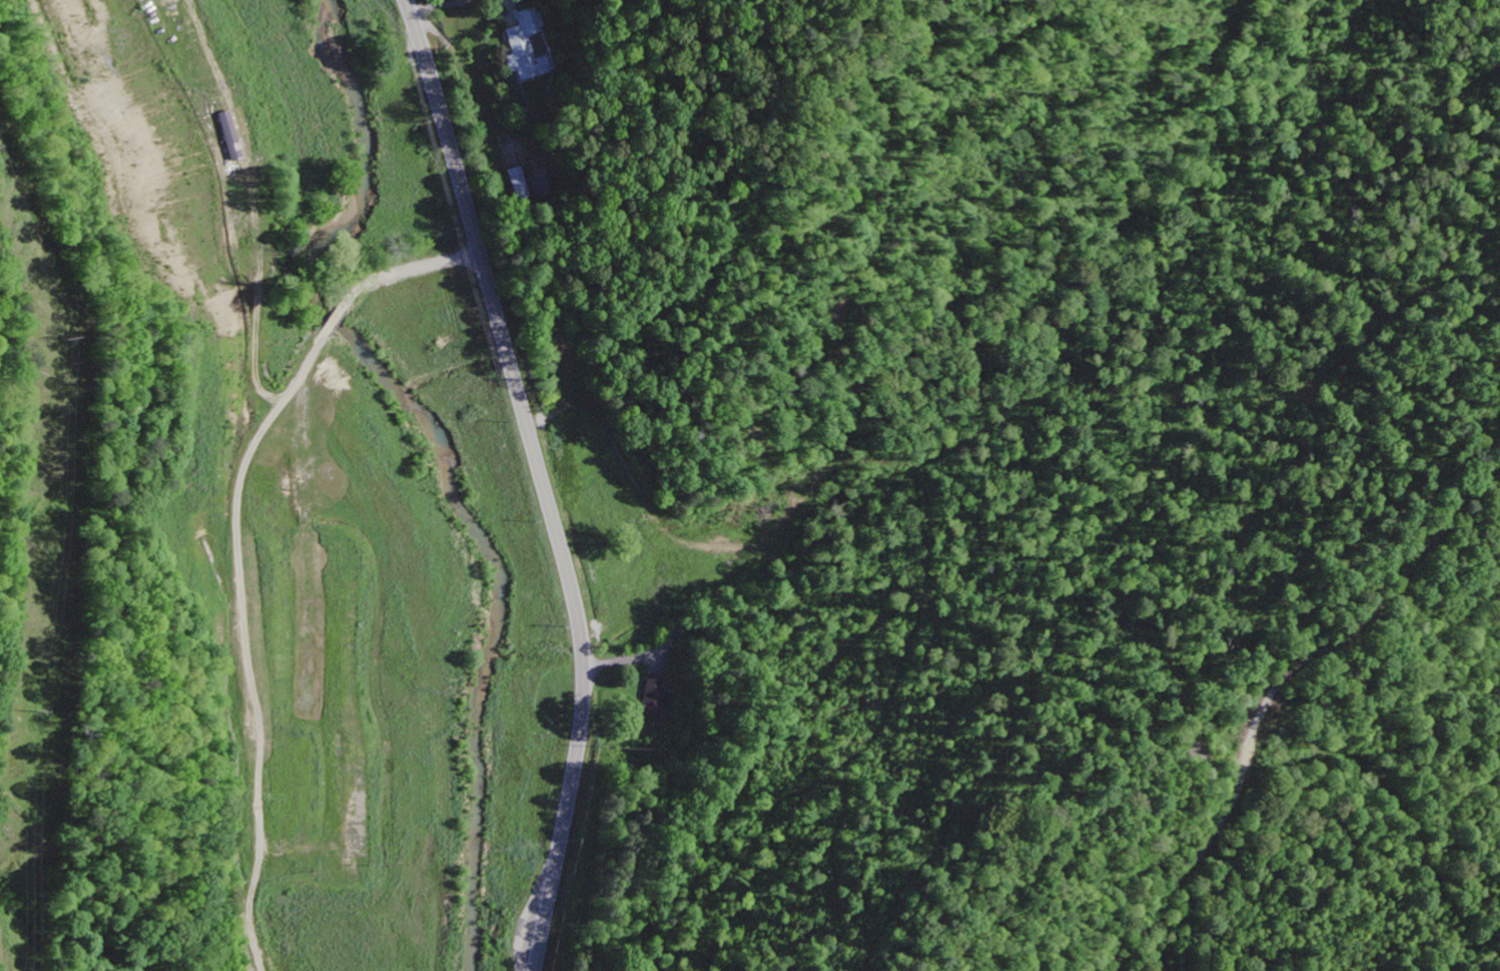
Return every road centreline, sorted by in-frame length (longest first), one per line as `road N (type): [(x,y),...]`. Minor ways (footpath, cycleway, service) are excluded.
road 1 (primary): [(535,970),(581,726),(583,653),(503,334),(404,0)]

